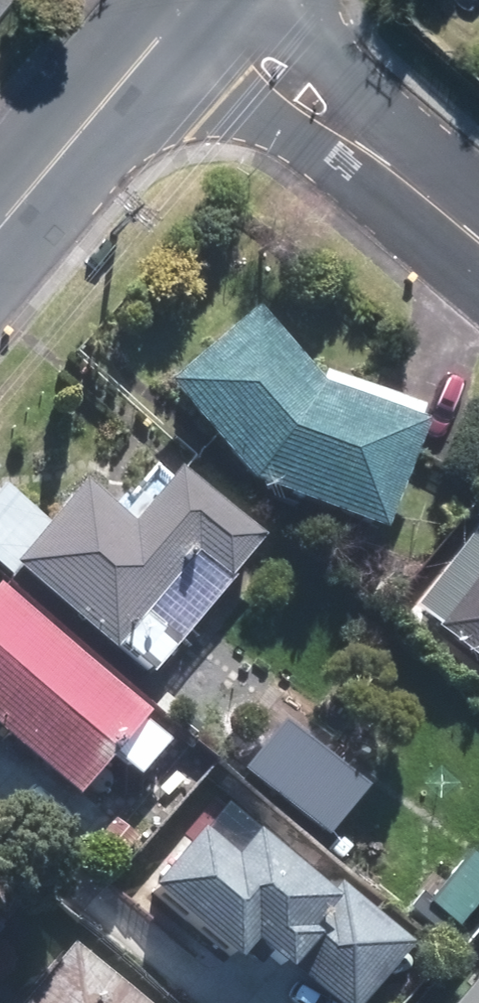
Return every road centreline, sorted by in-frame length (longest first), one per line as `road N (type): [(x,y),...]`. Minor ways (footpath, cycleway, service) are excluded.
road 1 (residential): [(478,253),(189,8)]
road 2 (secondary): [(0,231),(189,8)]

